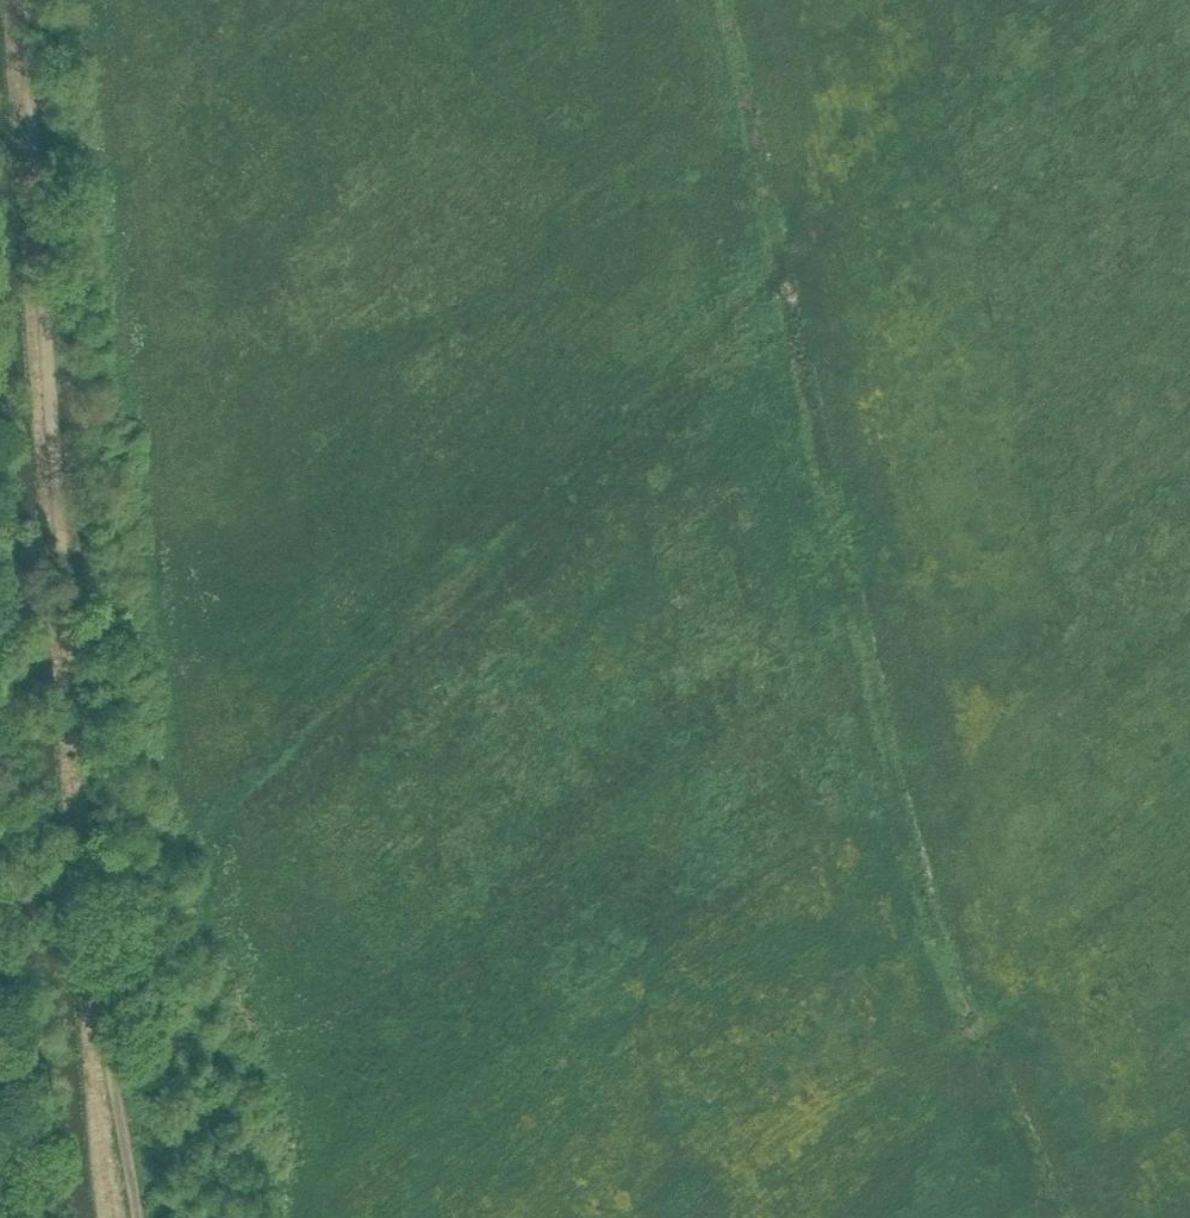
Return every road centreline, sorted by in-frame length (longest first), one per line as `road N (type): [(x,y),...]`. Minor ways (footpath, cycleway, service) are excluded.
road 1 (unclassified): [(140,1217),(71,824),(21,0)]

